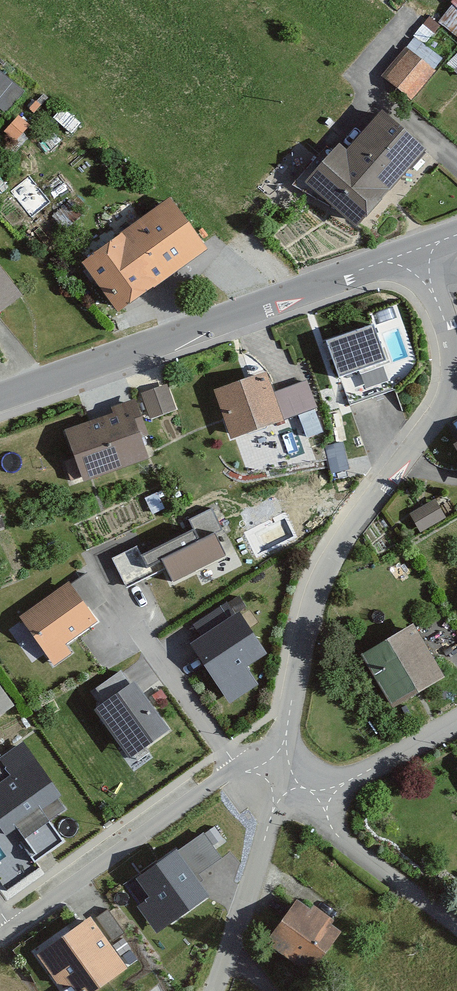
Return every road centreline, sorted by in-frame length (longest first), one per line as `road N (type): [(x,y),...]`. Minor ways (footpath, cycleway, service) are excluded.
road 1 (residential): [(412,254),(440,304),(456,369),(439,416),(342,539),(314,596),(278,775)]
road 2 (tertiary): [(412,254),(0,398)]
road 3 (residential): [(0,939),(235,775)]
road 4 (residential): [(278,775),(213,990)]
road 5 (residential): [(456,929),(346,846),(317,794)]
road 6 (residential): [(456,723),(317,794)]

